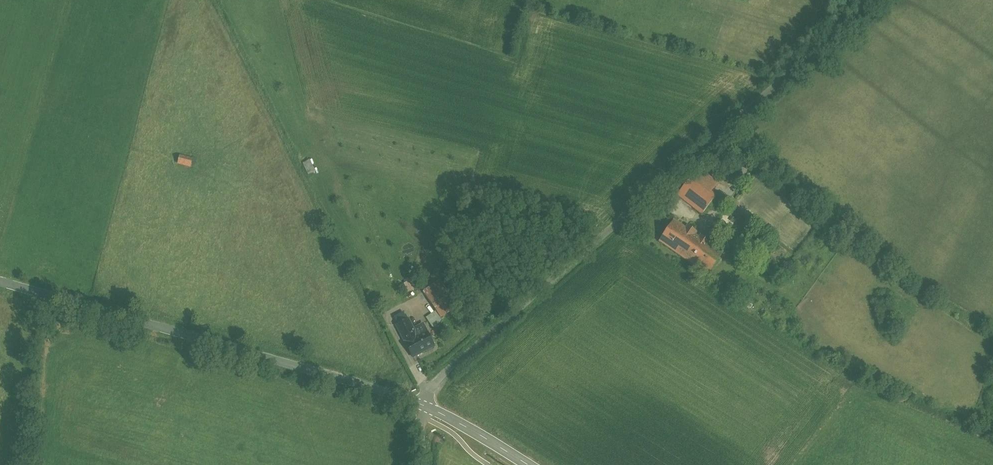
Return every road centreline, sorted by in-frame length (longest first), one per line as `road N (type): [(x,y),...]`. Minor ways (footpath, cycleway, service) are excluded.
road 1 (unclassified): [(878,0),(455,364),(425,406)]
road 2 (tertiary): [(425,406),(0,277)]
road 3 (tertiary): [(530,464),(425,406)]

